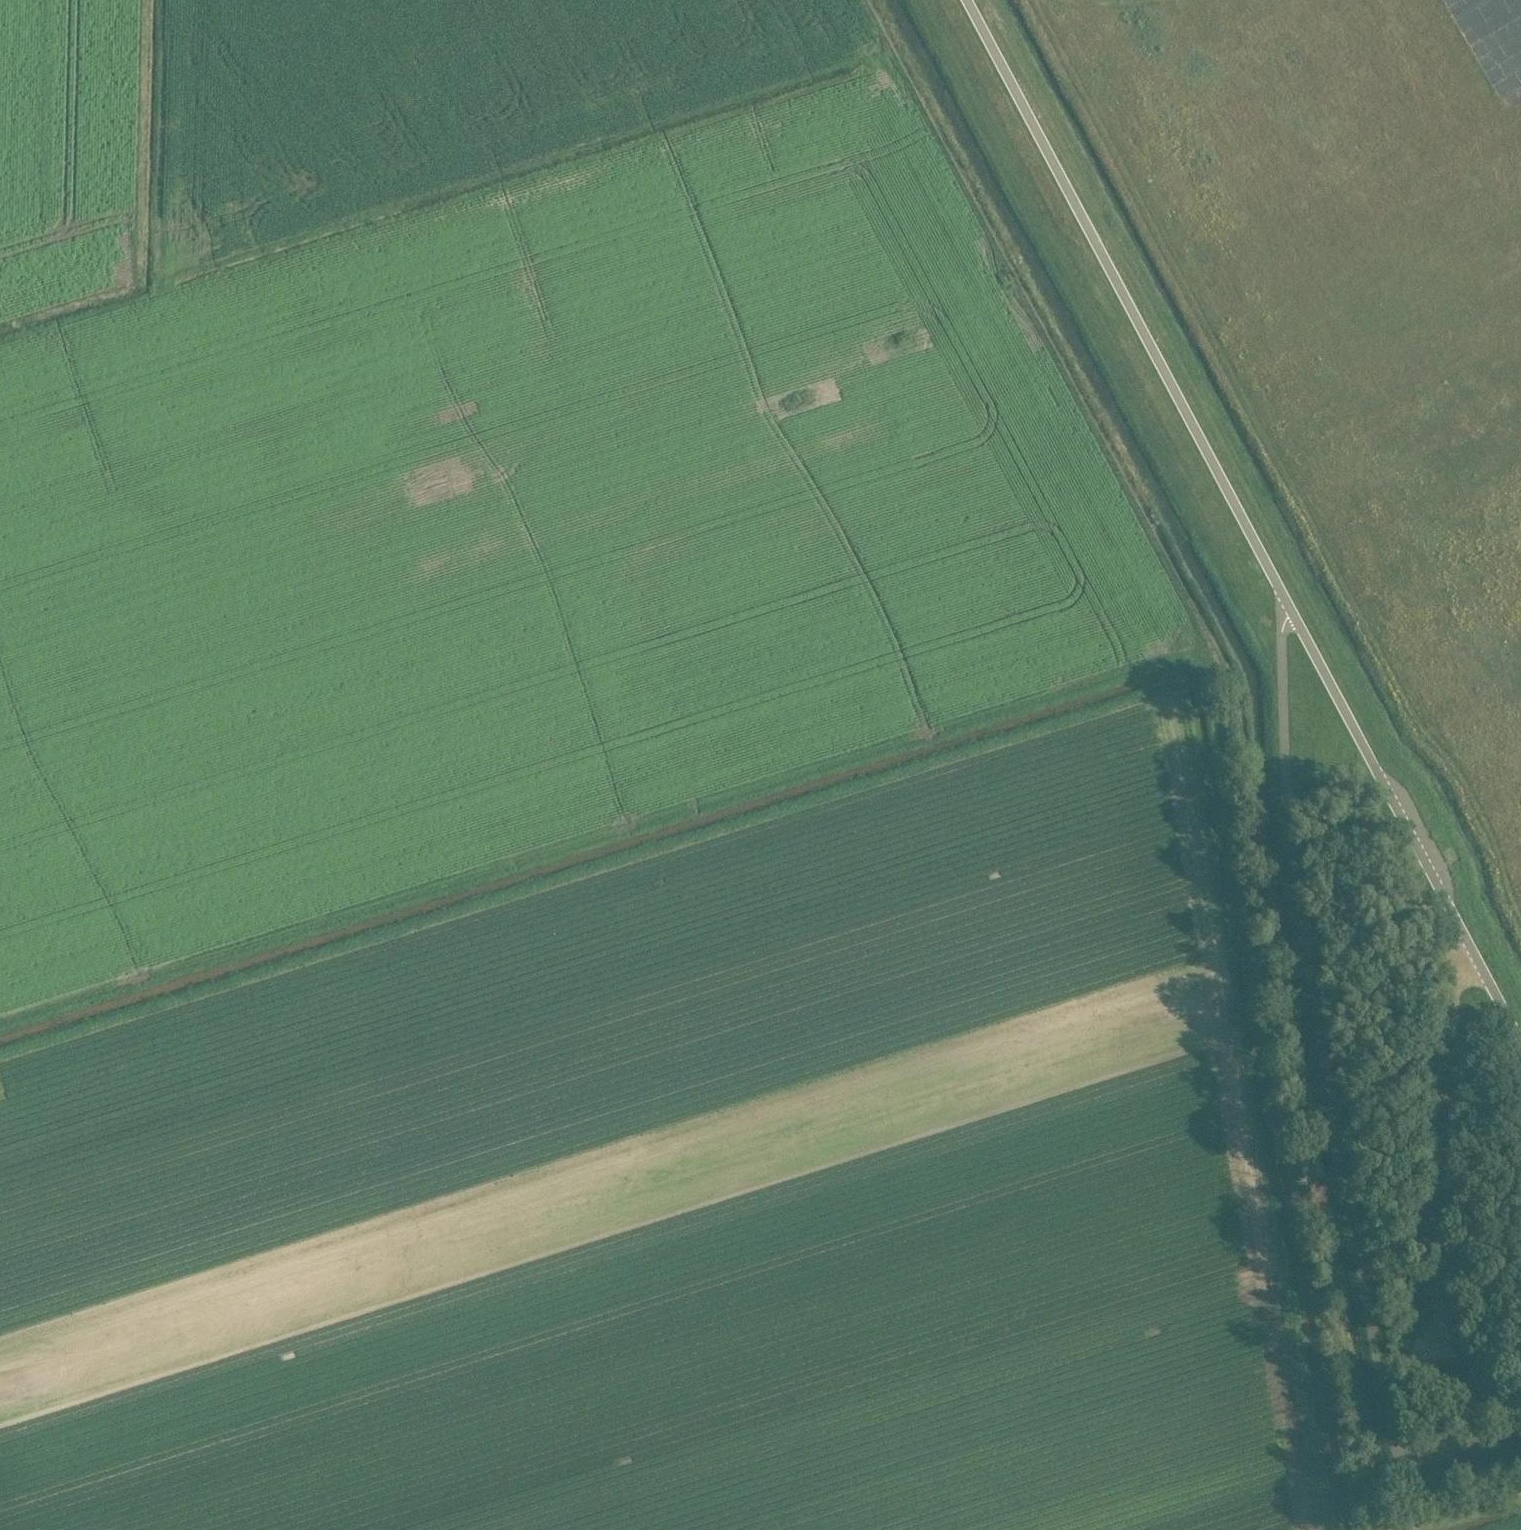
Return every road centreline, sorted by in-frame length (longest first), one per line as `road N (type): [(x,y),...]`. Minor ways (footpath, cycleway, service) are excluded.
road 1 (unclassified): [(1520,1043),(966,0)]

